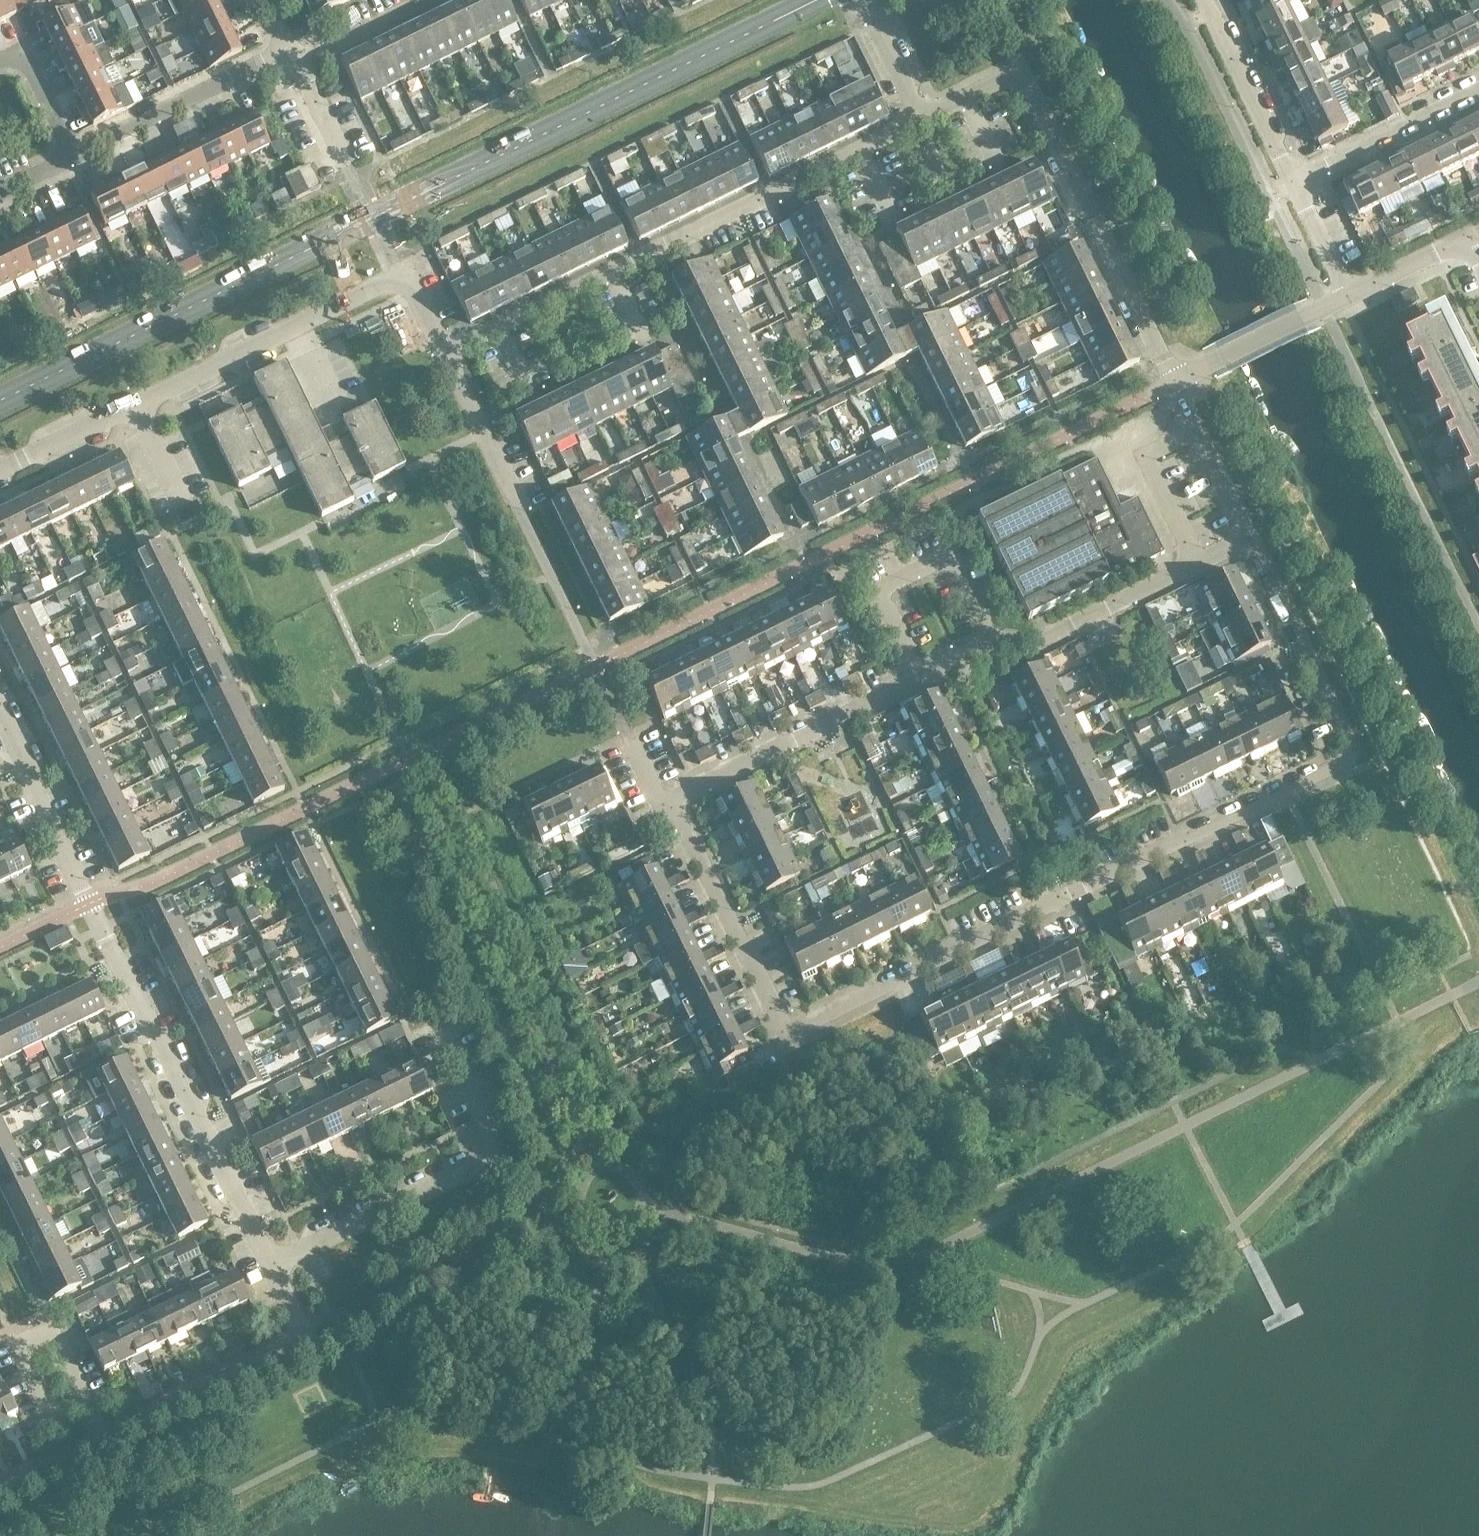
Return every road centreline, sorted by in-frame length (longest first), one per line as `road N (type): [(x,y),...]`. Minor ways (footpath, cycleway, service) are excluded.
road 1 (residential): [(773,1019),(785,1030),(808,1027),(1340,771),(1350,756),(1347,736),(1254,544)]
road 2 (residential): [(773,1019),(686,832),(677,804),(687,789),(967,652),(1051,640),(1254,544)]
road 3 (residential): [(271,1259),(0,714)]
road 4 (residential): [(921,118),(446,352)]
road 5 (residential): [(0,474),(403,274)]
road 6 (residential): [(1176,383),(1028,89),(1006,82),(921,118)]
road 7 (residential): [(0,1498),(306,1350),(307,1333),(271,1259)]
road 8 (residential): [(287,62),(69,163)]
road 9 (residential): [(271,1259),(477,1164)]
road 10 (residential): [(1295,180),(1478,94)]
road 11 (residential): [(1295,180),(1209,0)]
road 12 (residential): [(522,515),(446,352)]
road 13 (residential): [(1254,544),(1176,383)]
road 14 (residential): [(300,70),(439,0)]
road 15 (residential): [(1349,298),(1473,240)]
road 16 (residential): [(863,0),(921,118)]
road 17 (residential): [(1349,298),(1295,180)]
road 18 (residential): [(69,163),(34,84),(0,61)]
road 19 (residential): [(353,178),(300,70)]

